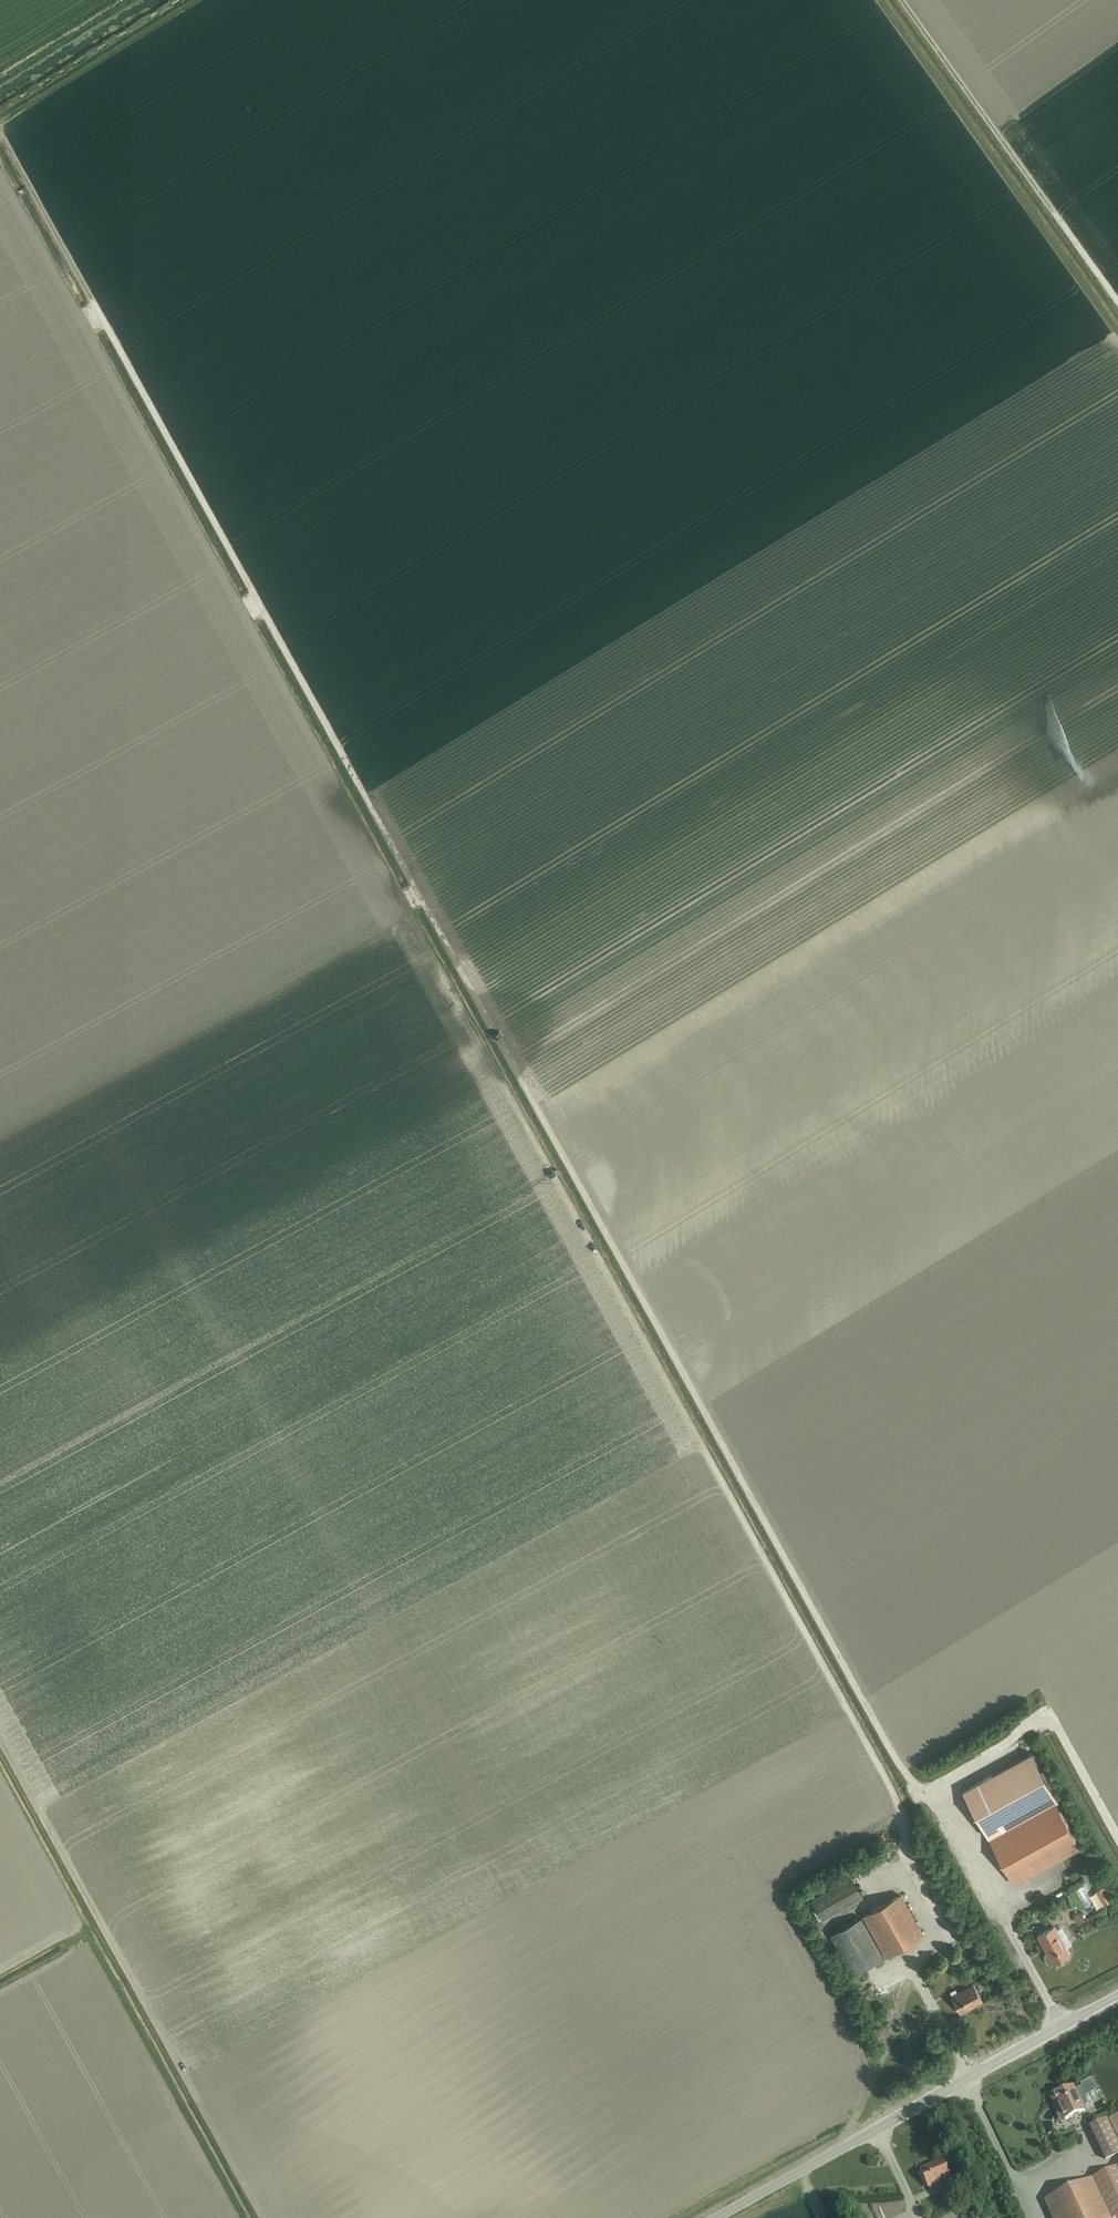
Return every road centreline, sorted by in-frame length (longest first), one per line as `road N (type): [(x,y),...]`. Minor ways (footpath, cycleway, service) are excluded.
road 1 (unclassified): [(706,2217),(1117,1988)]

